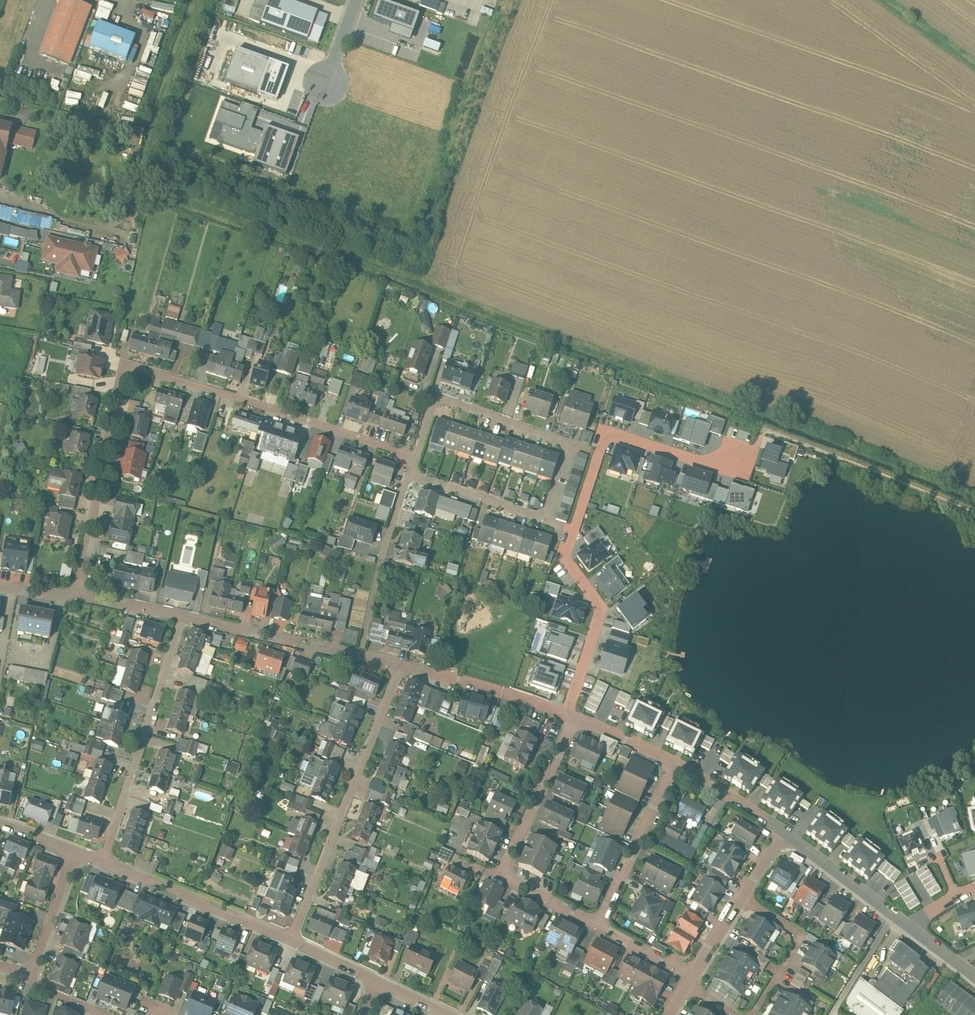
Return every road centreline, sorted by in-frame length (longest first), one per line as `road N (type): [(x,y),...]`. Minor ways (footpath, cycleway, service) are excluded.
road 1 (residential): [(76,596),(127,369),(415,455)]
road 2 (residential): [(563,715),(599,607),(565,555),(608,430),(725,468),(738,457)]
road 3 (residential): [(415,455),(430,408),(449,398),(560,438),(569,453),(544,514),(410,475)]
road 4 (residential): [(399,665),(292,939)]
road 5 (residential): [(598,927),(503,875),(577,720)]
road 6 (residential): [(183,616),(102,863)]
road 7 (residential): [(102,863),(292,939)]
road 8 (residential): [(410,475),(359,655)]
road 9 (residential): [(675,764),(598,927)]
road 10 (residential): [(183,616),(359,655)]
road 11 (residential): [(784,833),(910,926)]
road 12 (residential): [(424,670),(563,715)]
road 13 (residential): [(30,977),(75,852)]
road 14 (residential): [(675,764),(784,833)]

